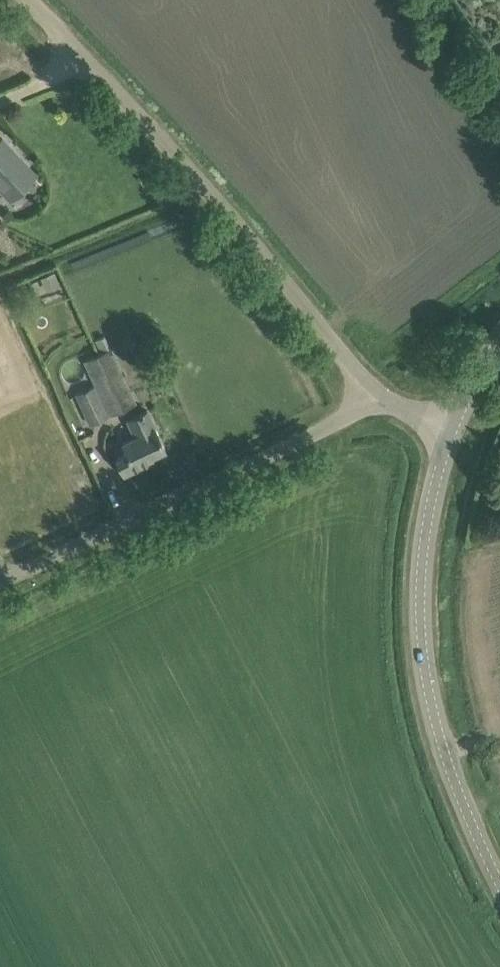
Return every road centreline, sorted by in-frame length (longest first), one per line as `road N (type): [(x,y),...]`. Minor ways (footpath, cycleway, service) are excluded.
road 1 (unclassified): [(384,399),(19,0)]
road 2 (unclassified): [(499,875),(455,790),(419,623),(426,521),(454,426)]
road 3 (unclassified): [(0,584),(384,399)]

